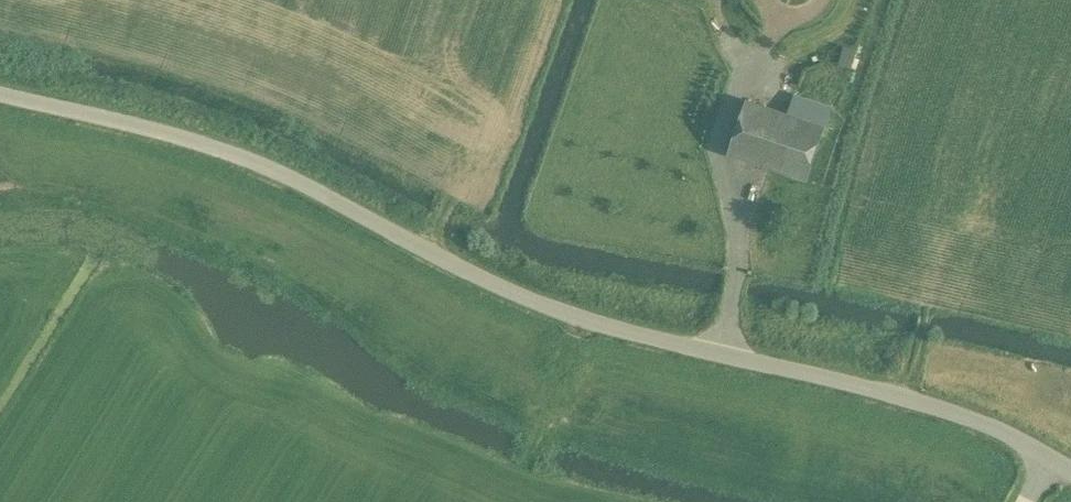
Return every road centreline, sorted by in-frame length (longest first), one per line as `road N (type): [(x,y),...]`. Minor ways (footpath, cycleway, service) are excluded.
road 1 (unclassified): [(1070,471),(984,427),(872,387),(562,317),(303,186),(169,133),(0,97)]

